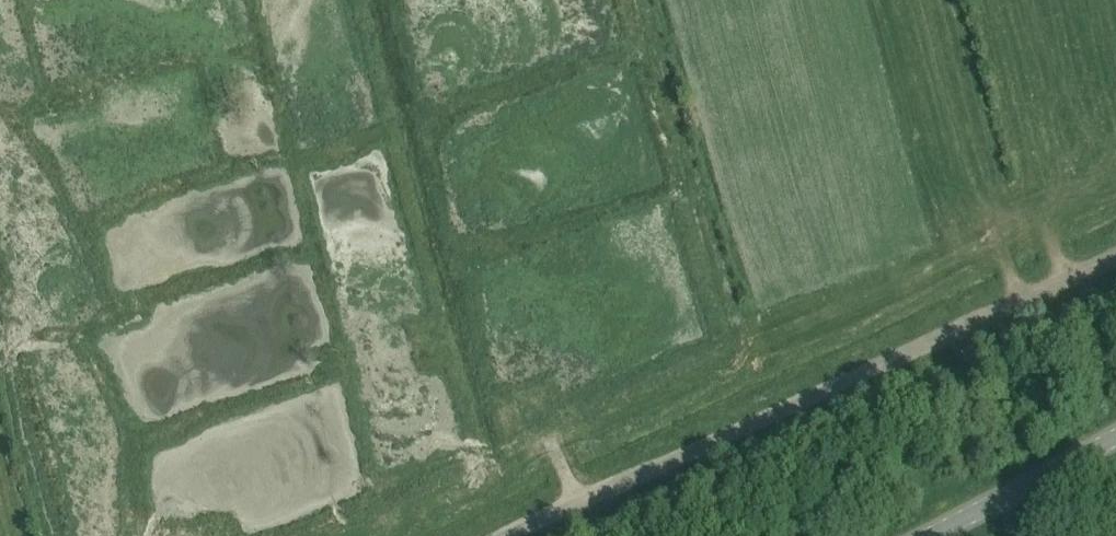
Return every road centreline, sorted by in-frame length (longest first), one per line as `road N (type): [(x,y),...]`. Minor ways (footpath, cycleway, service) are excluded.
road 1 (unclassified): [(913,535),(1115,431)]

